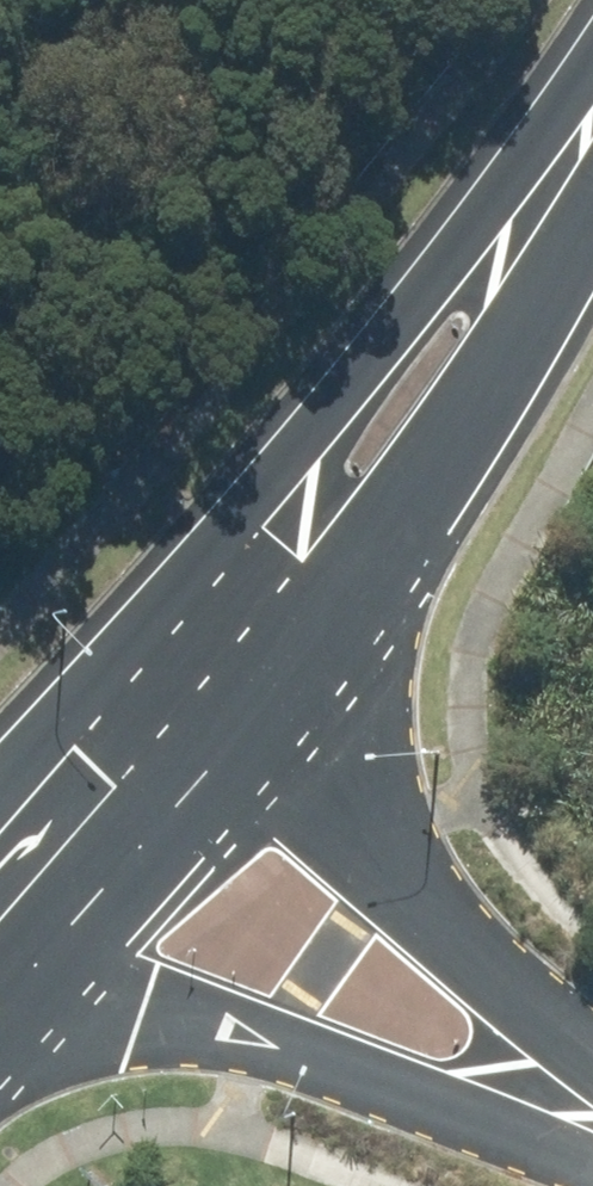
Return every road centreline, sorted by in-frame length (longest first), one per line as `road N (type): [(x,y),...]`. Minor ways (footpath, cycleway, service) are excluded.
road 1 (primary): [(561,179),(488,369),(242,725)]
road 2 (primary): [(153,633),(421,318),(561,179)]
road 3 (residential): [(570,1104),(397,1059),(140,1012),(0,1005)]
road 4 (residential): [(242,725),(362,873),(570,1104)]
road 5 (primary): [(242,725),(0,998)]
road 6 (primary): [(0,811),(153,633)]
road 7 (residential): [(153,633),(242,725)]

